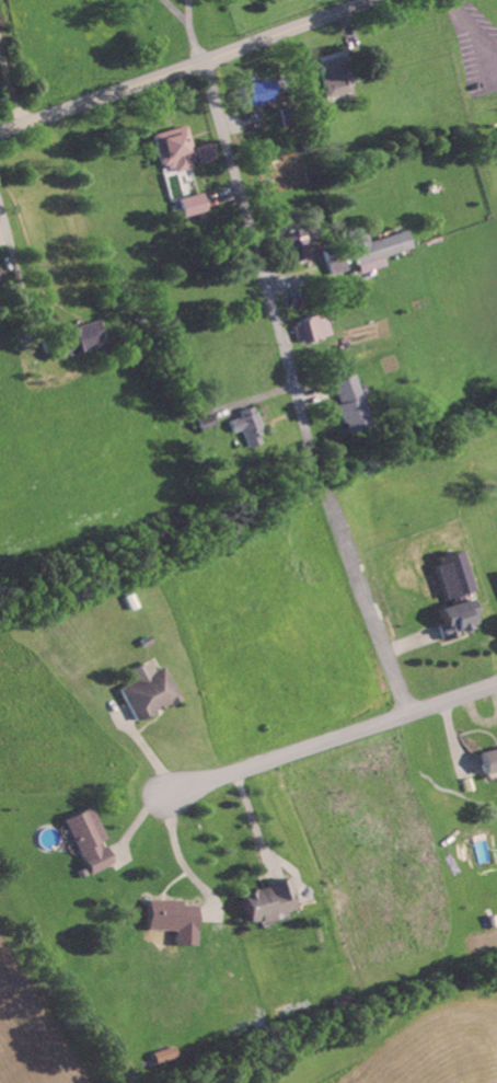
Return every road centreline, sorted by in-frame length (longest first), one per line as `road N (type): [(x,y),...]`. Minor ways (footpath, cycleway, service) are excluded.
road 1 (tertiary): [(0,130),(370,0)]
road 2 (residential): [(305,431),(200,61)]
road 3 (residential): [(496,681),(164,792)]
road 4 (residential): [(407,712),(324,488)]

